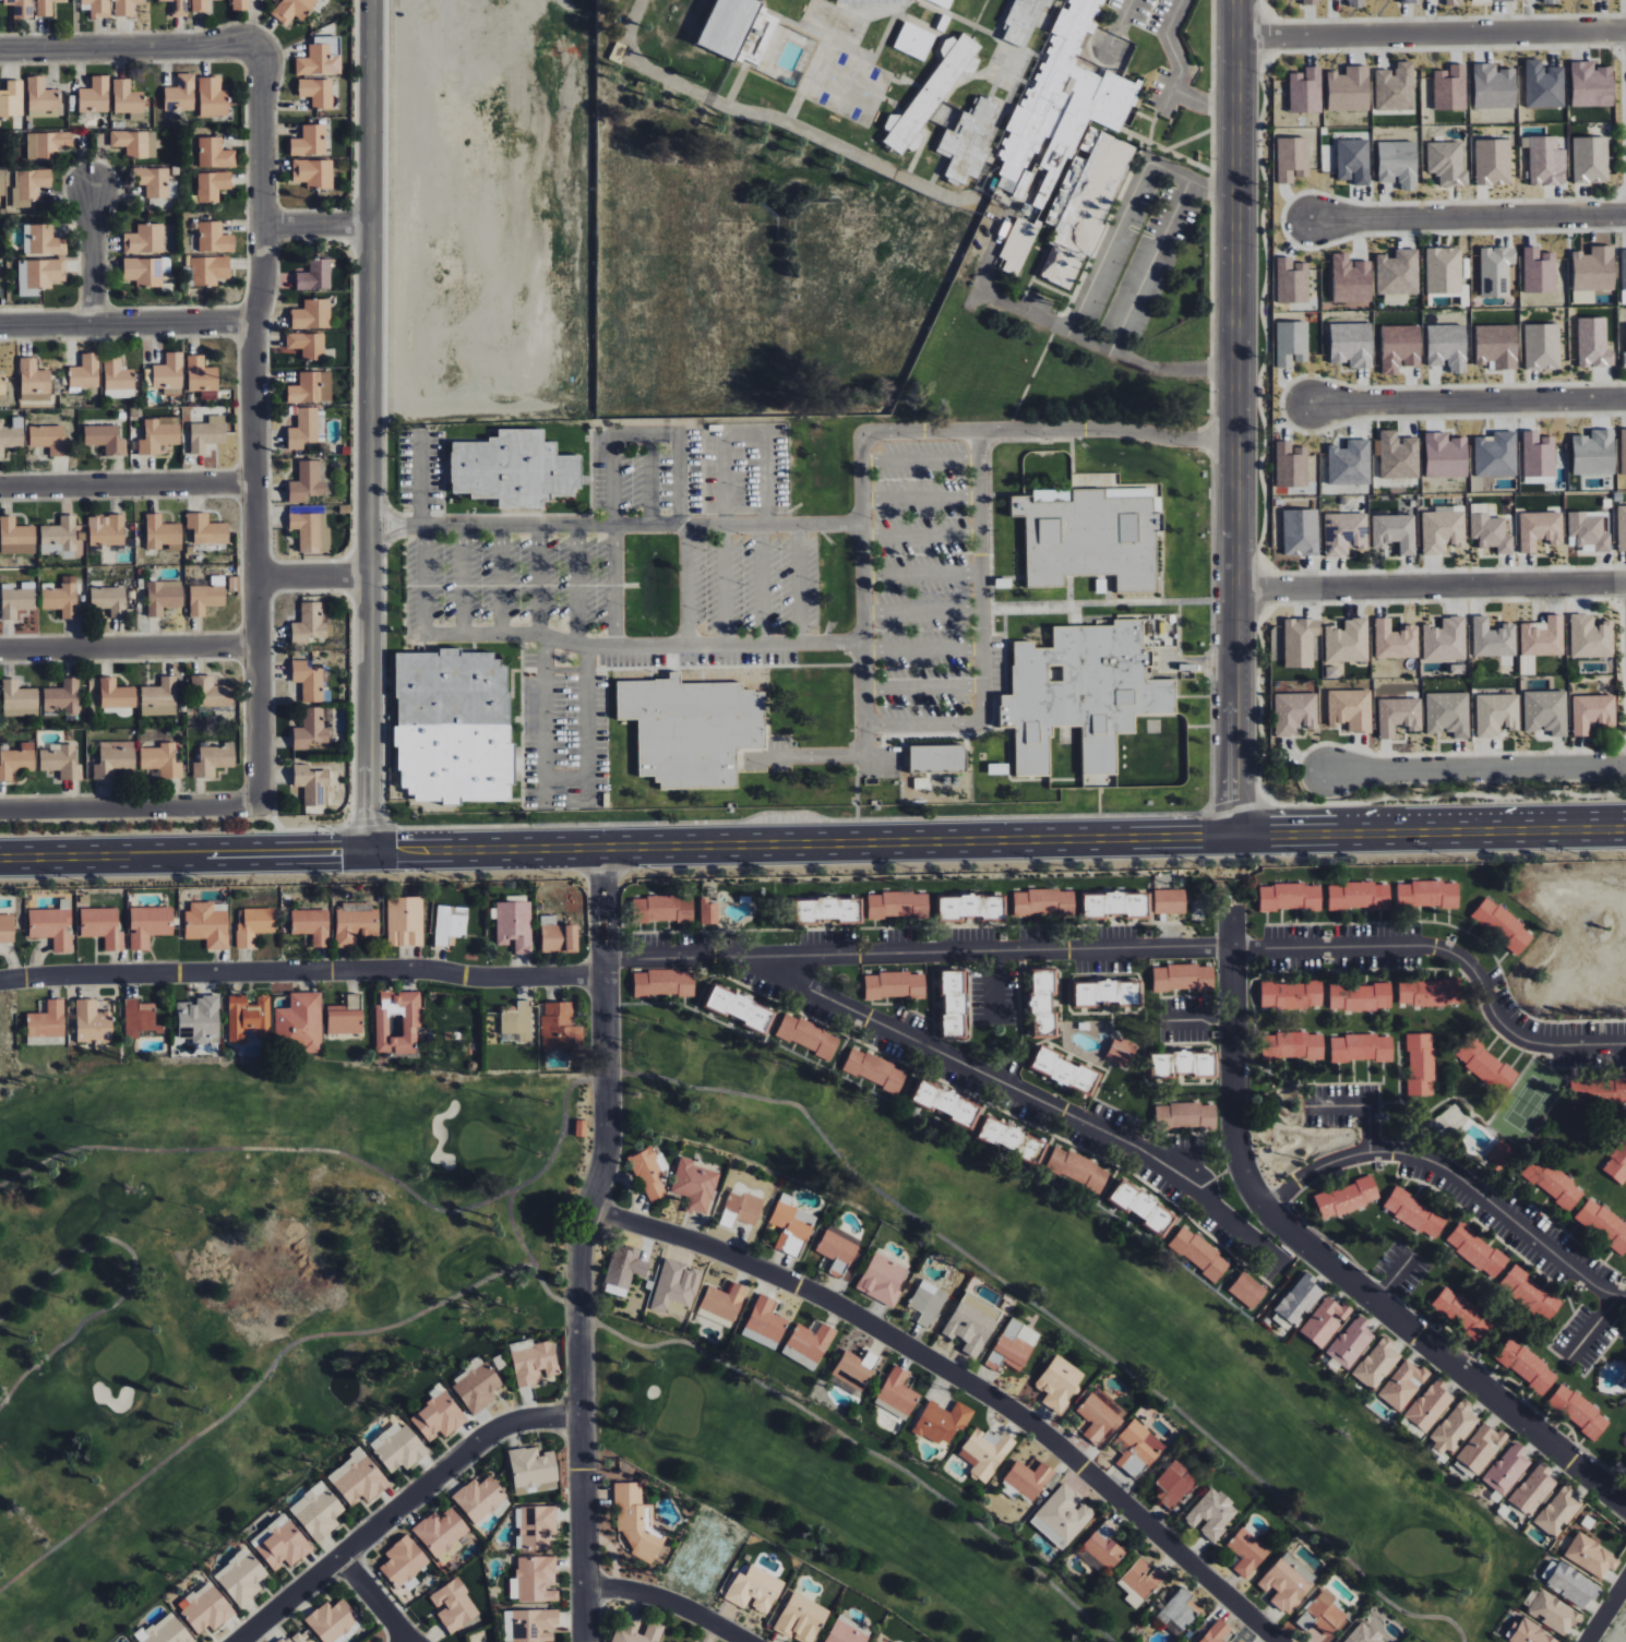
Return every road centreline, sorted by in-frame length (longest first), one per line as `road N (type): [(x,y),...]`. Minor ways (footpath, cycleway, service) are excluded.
road 1 (secondary): [(0,856),(1239,837)]
road 2 (residential): [(367,0),(370,849)]
road 3 (tertiary): [(1235,0),(1239,837)]
road 4 (residential): [(588,1206),(724,1253),(817,1296),(988,1395),(1064,1452),(1279,1641)]
road 5 (residential): [(253,53),(261,224),(248,360),(256,802)]
road 6 (residential): [(585,1641),(579,1255),(607,1154),(603,960)]
road 7 (residential): [(603,960),(1232,947)]
road 8 (residential): [(745,957),(1133,1146),(1284,1268)]
road 9 (residential): [(0,982),(422,969),(486,979),(605,975)]
road 10 (residential): [(1268,1210),(1625,1506)]
road 11 (residential): [(1232,947),(1440,949),(1474,971),(1493,1012),(1518,1038),(1551,1046),(1625,1045)]
road 12 (residential): [(582,1416),(519,1421),(493,1433),(239,1641)]
road 13 (residential): [(1268,1210),(1306,1175),(1349,1156),(1418,1158),(1457,1174),(1600,1290),(1625,1297)]
road 14 (residential): [(1625,31),(1235,38)]
road 15 (residential): [(1238,589),(1625,581)]
road 16 (secondary): [(1239,837),(1625,832)]
road 17 (residential): [(1232,885),(1236,1152),(1268,1210)]
road 18 (residential): [(1625,399),(1308,406)]
road 19 (residential): [(1625,212),(1310,217)]
road 20 (residential): [(1329,770),(1625,767)]
road 21 (residential): [(0,808),(256,802)]
road 22 (residential): [(0,646),(255,642)]
road 23 (residential): [(253,53),(231,44),(0,47)]
road 24 (residential): [(252,316),(0,323)]
road 25 (residential): [(0,485),(251,480)]
road 26 (residential): [(585,1589),(671,1602),(747,1641)]
road 27 (residential): [(88,322),(86,176)]

